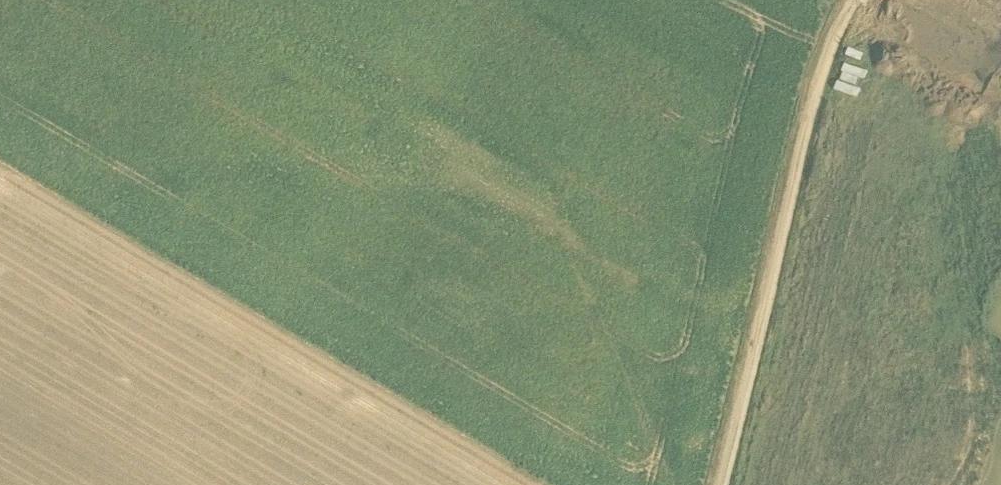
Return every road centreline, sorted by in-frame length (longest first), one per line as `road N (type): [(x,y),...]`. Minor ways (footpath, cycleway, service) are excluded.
road 1 (track): [(723,484),(805,139),(855,5)]

